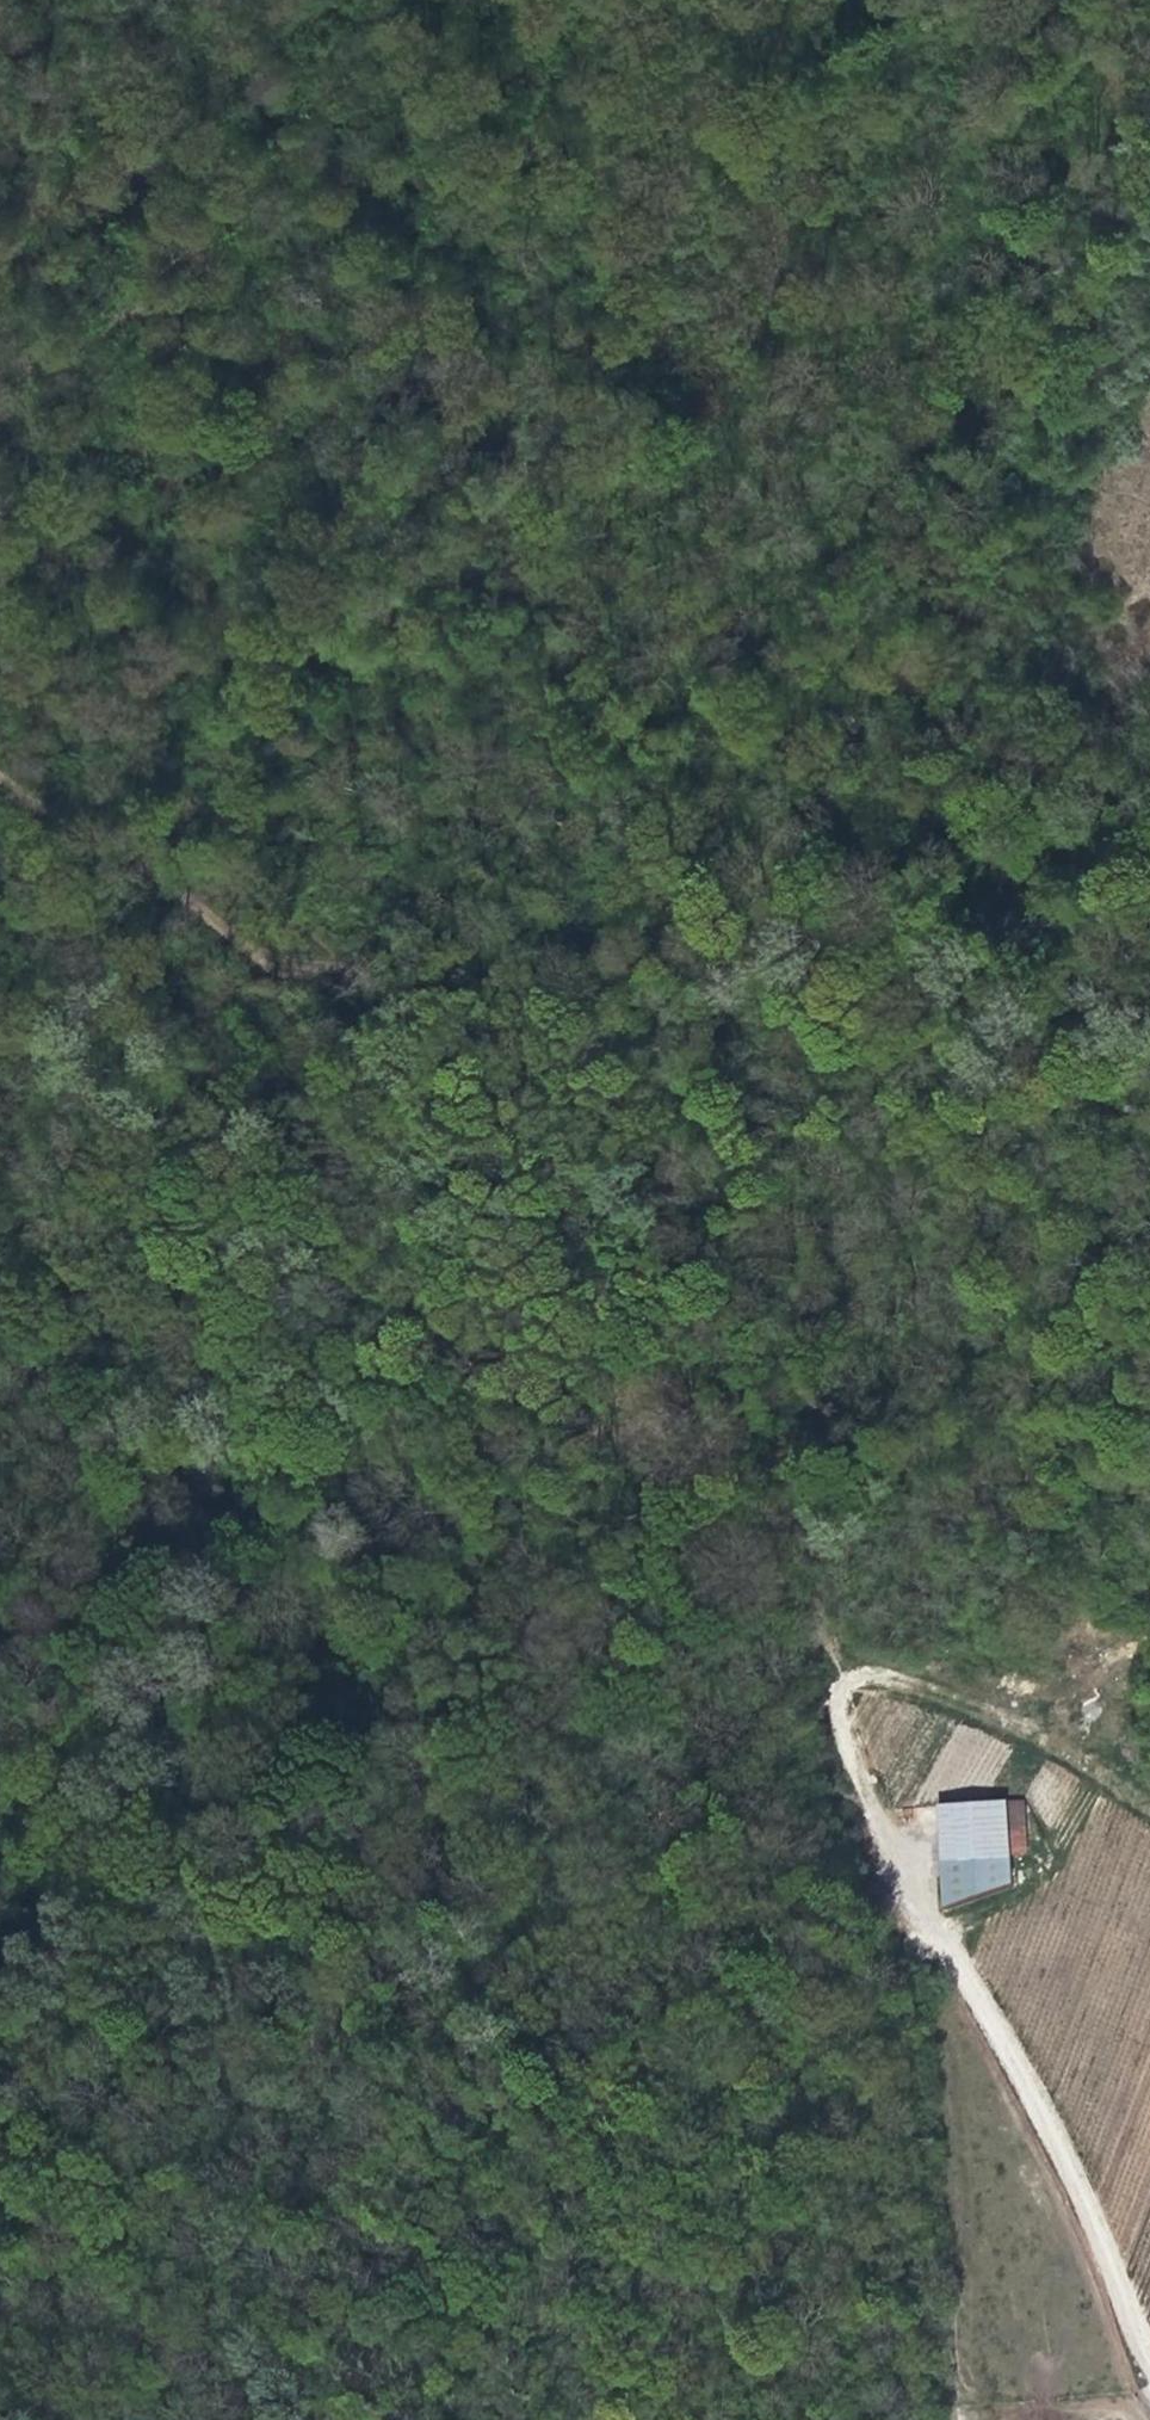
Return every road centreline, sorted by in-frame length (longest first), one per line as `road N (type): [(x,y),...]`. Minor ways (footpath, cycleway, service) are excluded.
road 1 (track): [(829,1714),(1018,2071),(1149,2348)]
road 2 (track): [(1149,1810),(1041,1750),(842,1678),(829,1714)]

